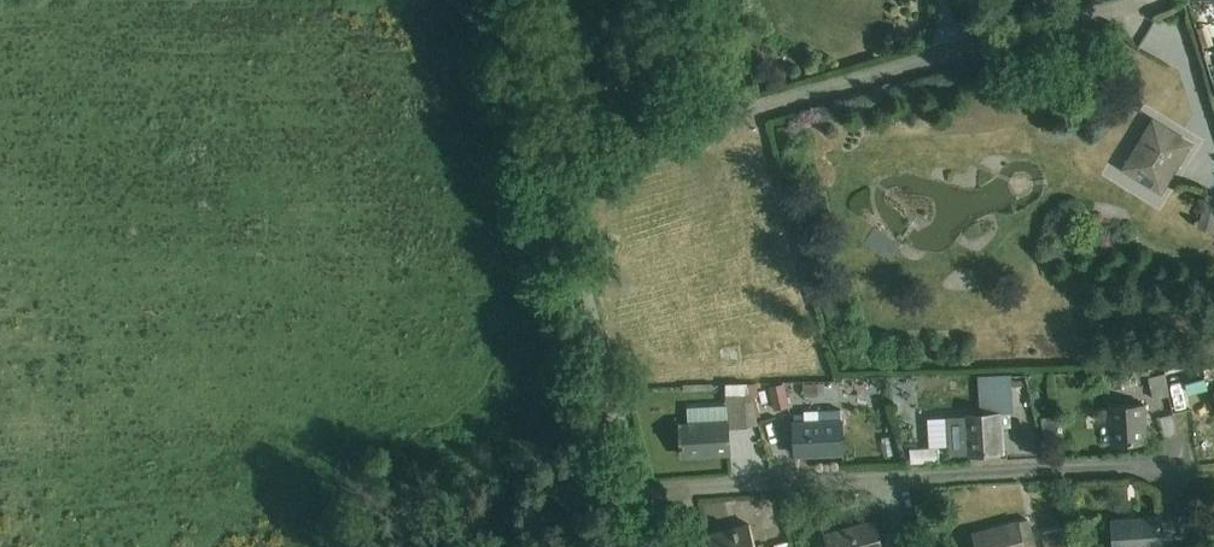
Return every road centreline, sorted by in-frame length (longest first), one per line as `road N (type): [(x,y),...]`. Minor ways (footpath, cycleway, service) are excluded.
road 1 (residential): [(1136,7),(552,172)]
road 2 (residential): [(1163,461),(640,491)]
road 3 (residential): [(552,172),(640,491)]
road 4 (residential): [(504,0),(552,172)]

